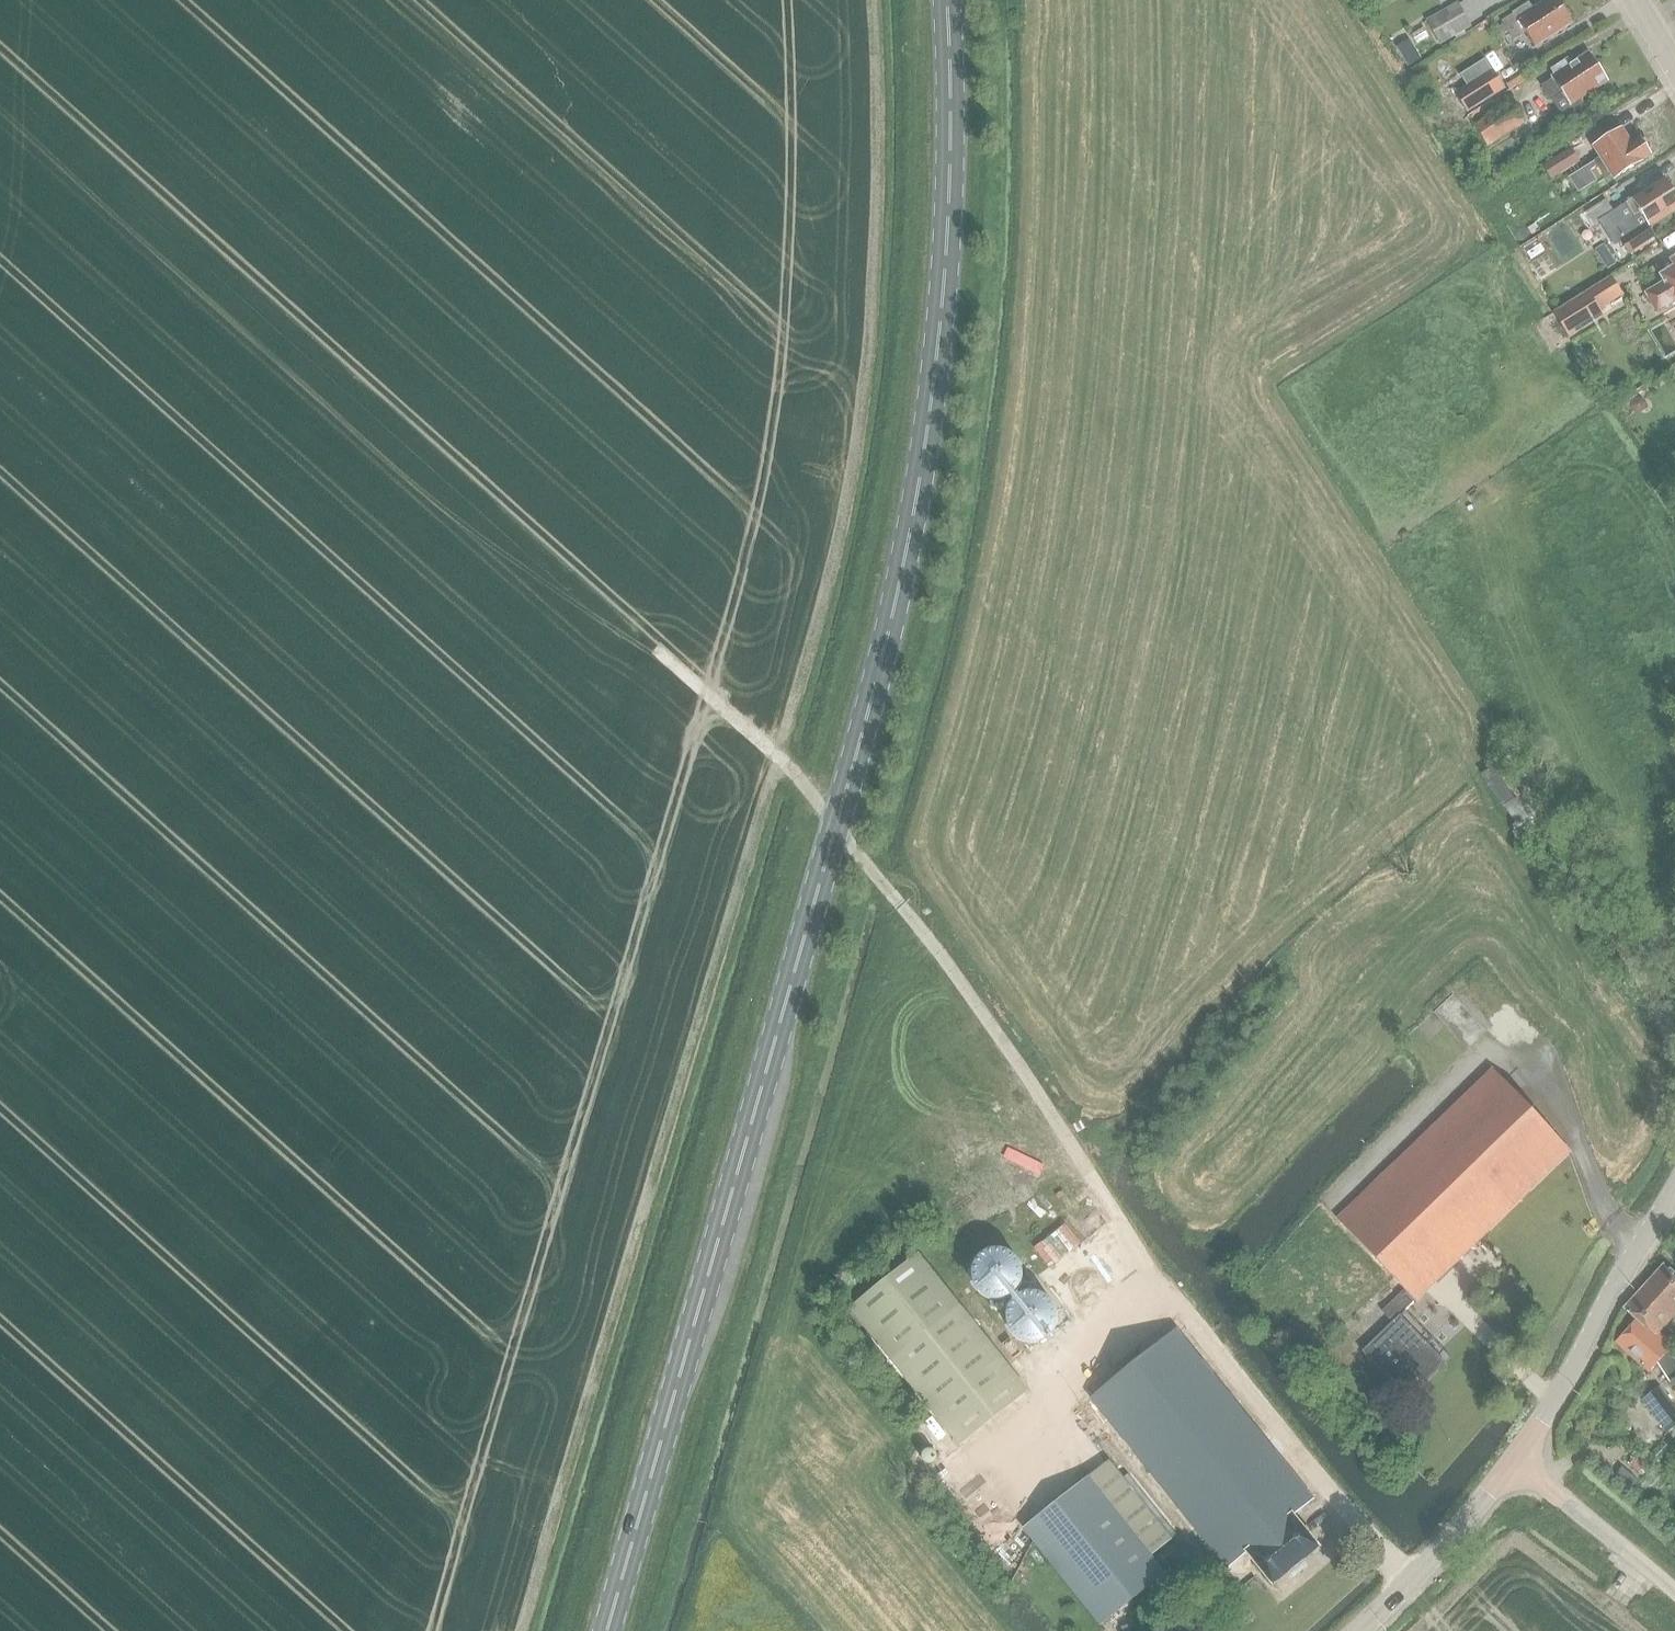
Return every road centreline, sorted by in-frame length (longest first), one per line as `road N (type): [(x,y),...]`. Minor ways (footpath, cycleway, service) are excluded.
road 1 (primary): [(608,1630),(865,721),(925,449),(945,263),(947,0)]
road 2 (tertiary): [(1514,1464),(1674,1185)]
road 3 (tertiary): [(1363,1630),(1474,1518),(1514,1464)]
road 4 (unclassified): [(1674,1594),(1514,1464)]

